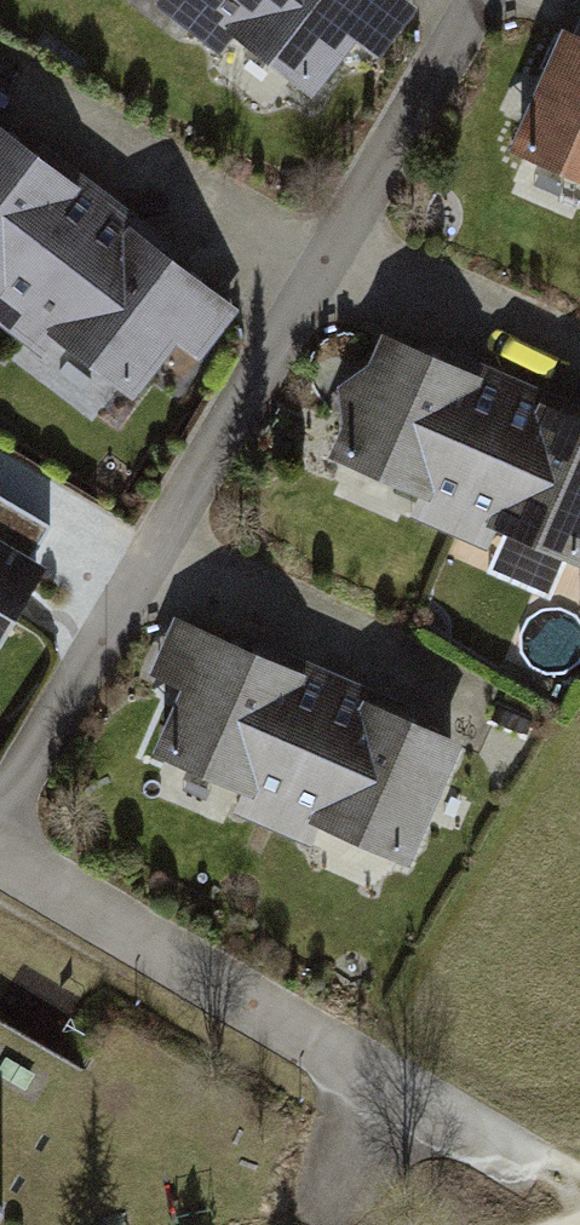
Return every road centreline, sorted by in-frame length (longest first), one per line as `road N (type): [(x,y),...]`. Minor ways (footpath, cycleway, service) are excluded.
road 1 (residential): [(0,820),(474,0)]
road 2 (residential): [(0,847),(474,1125)]

